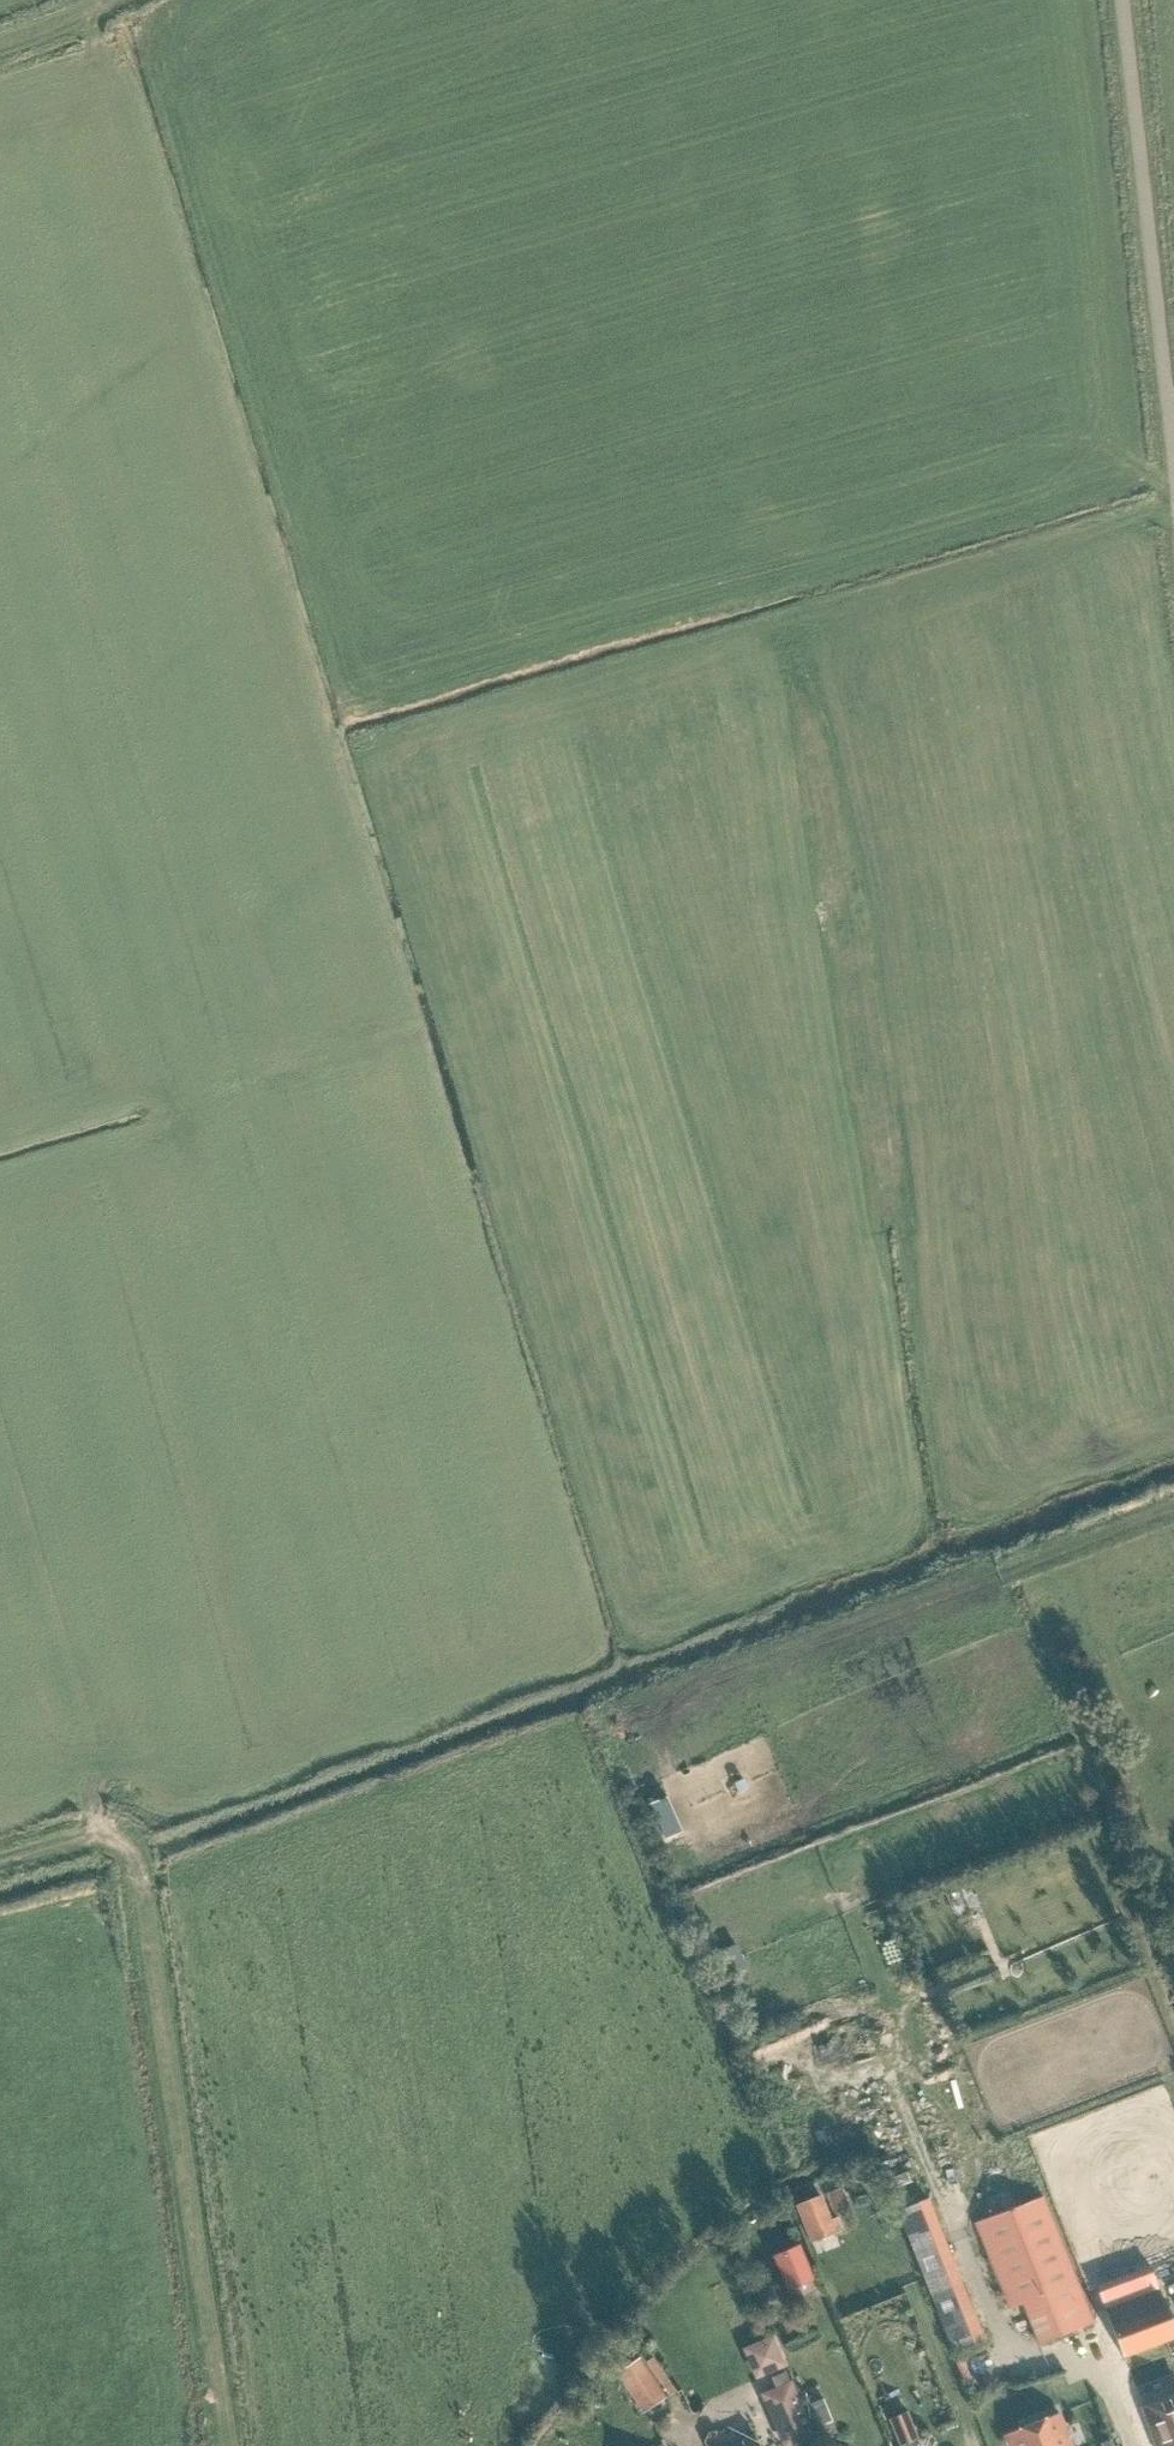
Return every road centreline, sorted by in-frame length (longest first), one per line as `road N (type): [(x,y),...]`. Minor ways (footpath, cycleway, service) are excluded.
road 1 (track): [(226,2445),(138,1871),(125,1851),(95,1837),(0,1856)]
road 2 (unclassified): [(1173,453),(1114,0)]

